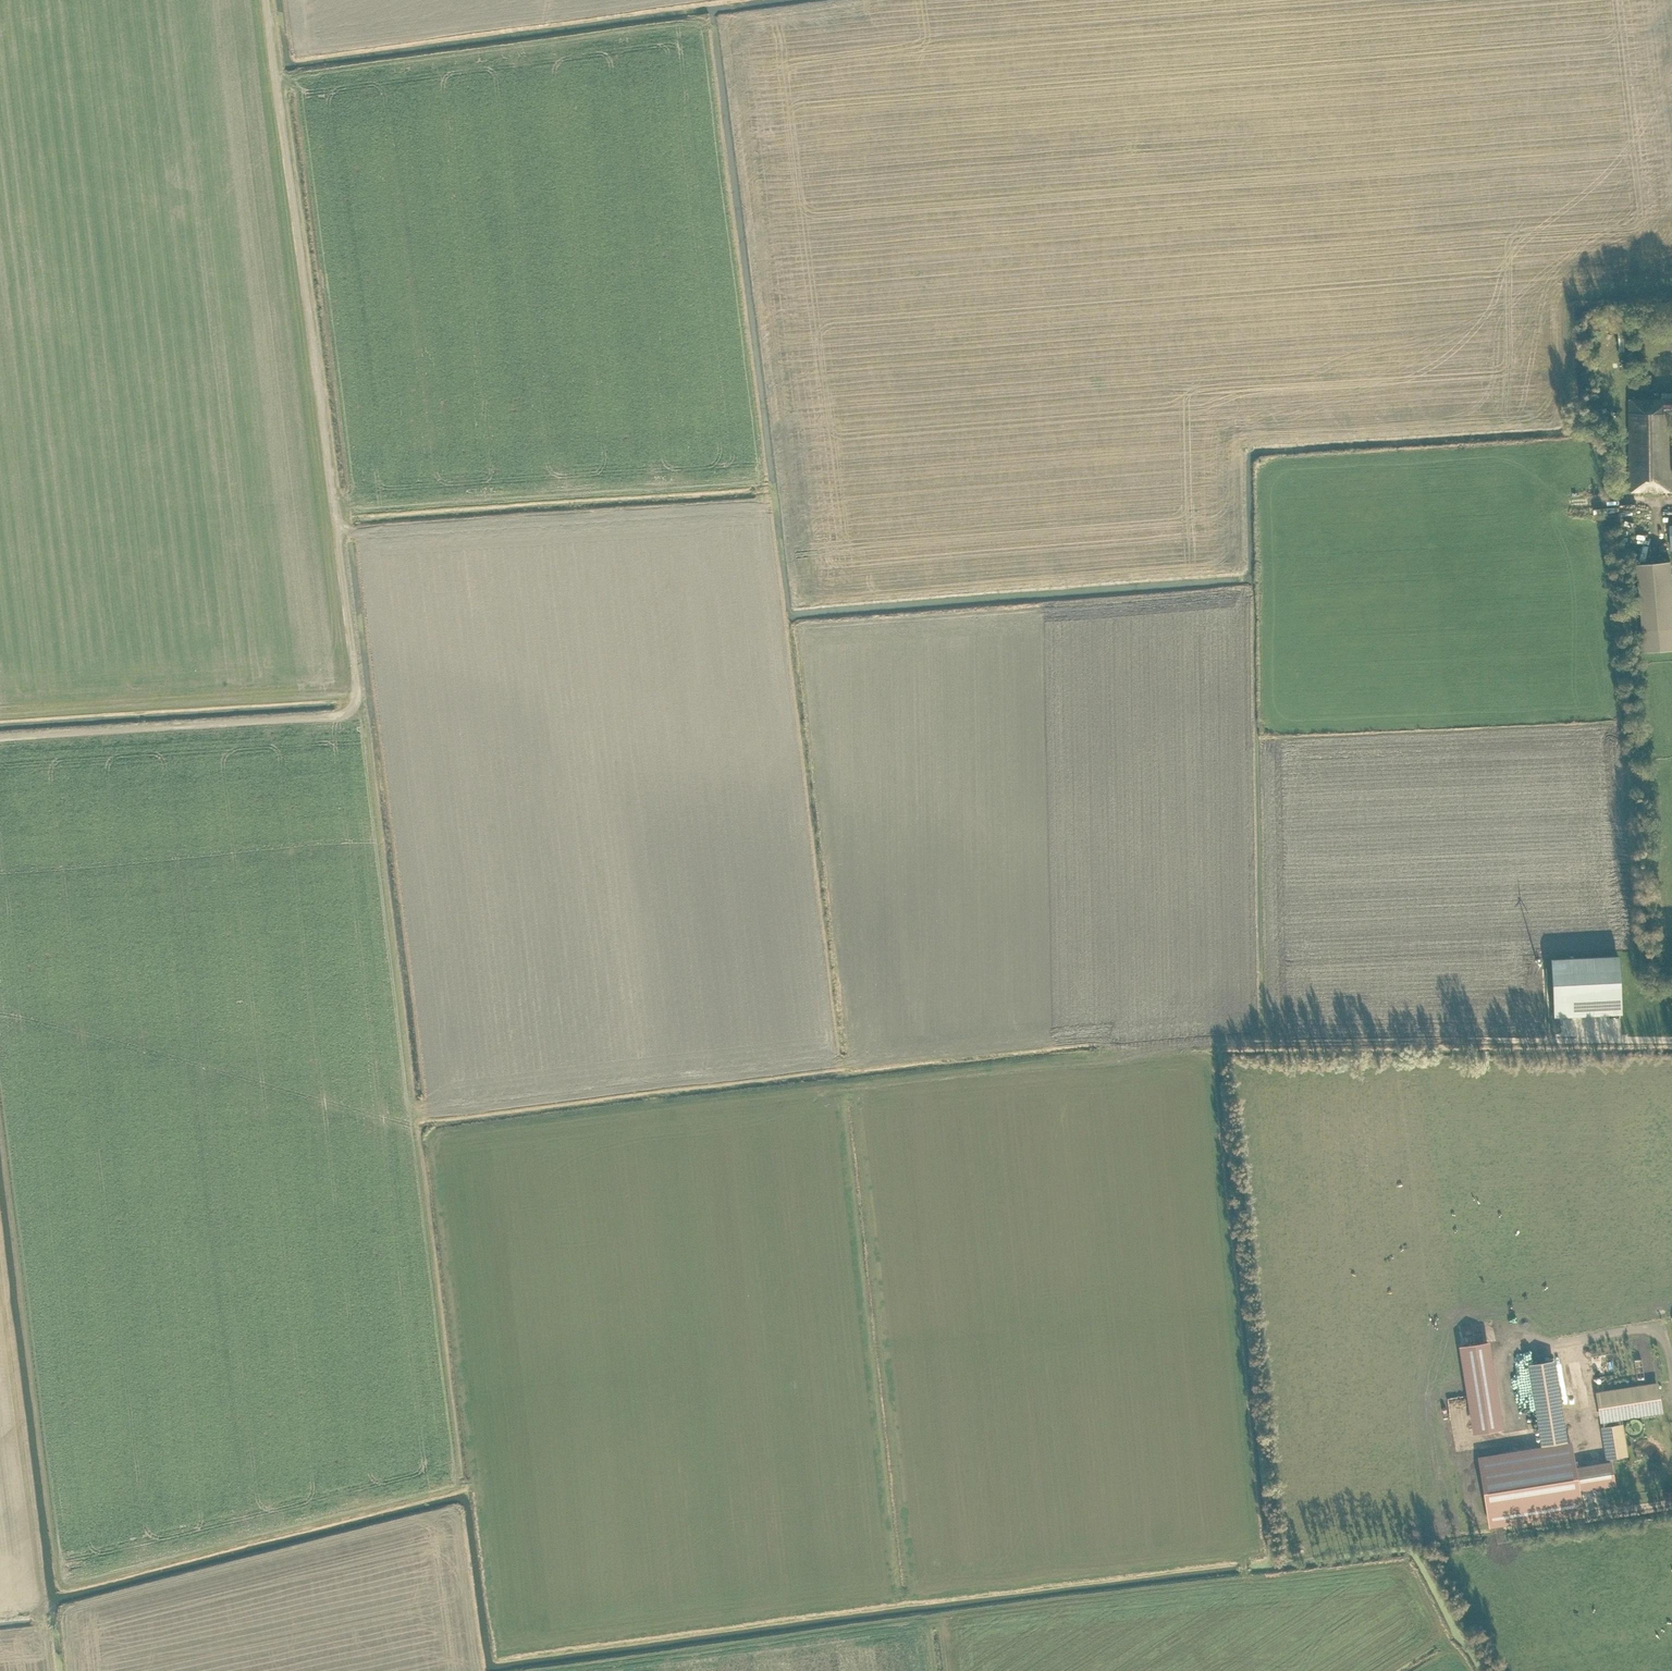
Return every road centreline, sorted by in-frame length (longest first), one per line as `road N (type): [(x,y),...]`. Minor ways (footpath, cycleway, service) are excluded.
road 1 (track): [(268,0),(353,703),(338,714),(0,738)]

